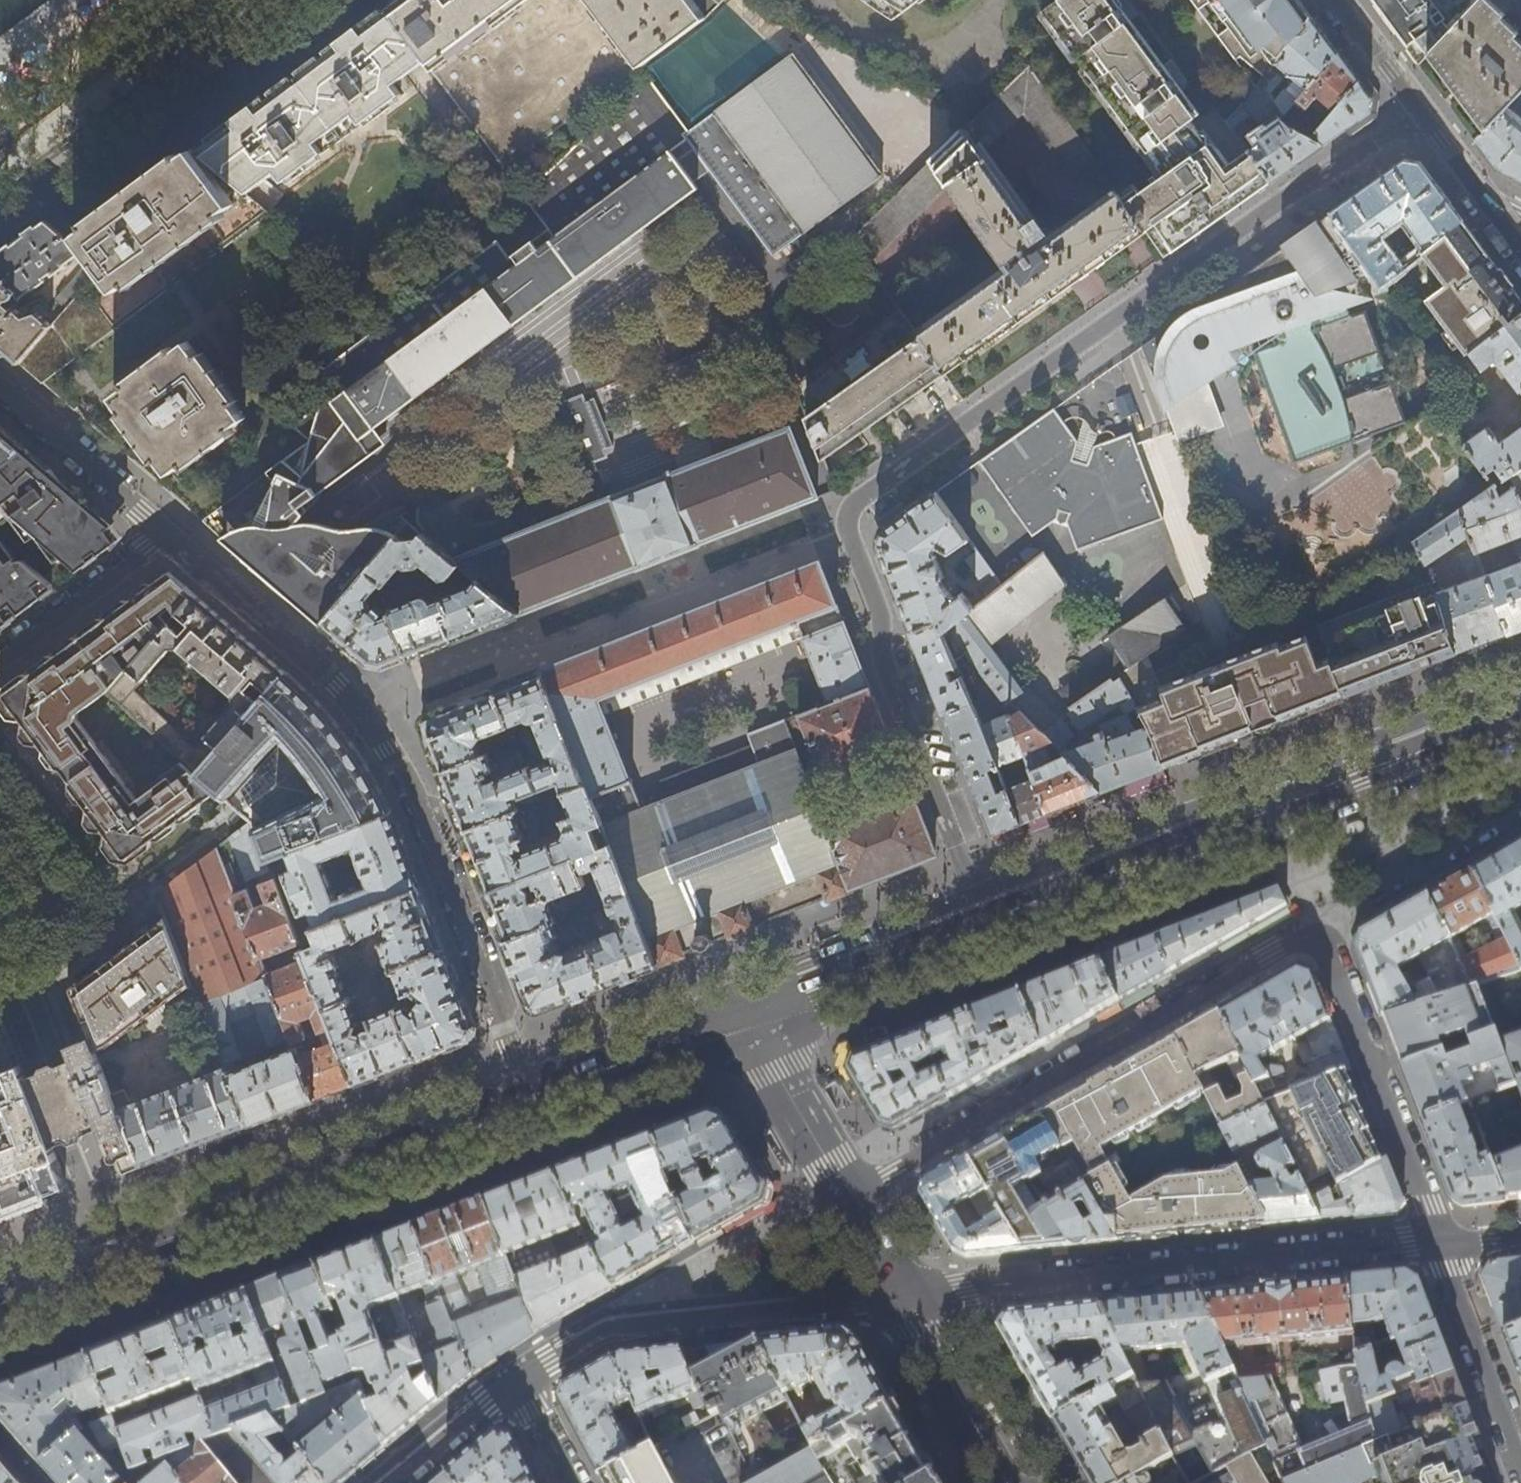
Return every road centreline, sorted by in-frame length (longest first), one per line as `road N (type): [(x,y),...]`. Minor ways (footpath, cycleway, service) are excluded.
road 1 (residential): [(1439,1242),(1332,963),(1313,936),(1270,953),(845,1194)]
road 2 (primary): [(1520,682),(805,959),(744,1022)]
road 3 (primary): [(744,1022),(824,1008),(1520,746)]
road 4 (residential): [(170,541),(365,716),(532,1100)]
road 5 (primary): [(0,1303),(532,1100)]
road 6 (residential): [(904,1294),(1439,1242)]
road 7 (residential): [(517,1383),(614,1323),(904,1294)]
road 8 (residential): [(290,0),(0,215)]
road 9 (tertiary): [(1336,0),(1502,218)]
road 10 (residential): [(0,383),(170,541)]
road 11 (residential): [(1520,1456),(1439,1242)]
road 12 (primary): [(532,1100),(744,1022)]
road 13 (residential): [(1009,1482),(904,1294)]
road 14 (residential): [(0,661),(170,541)]
road 15 (residential): [(845,1194),(744,1022)]
road 16 (residential): [(392,1482),(517,1383)]

